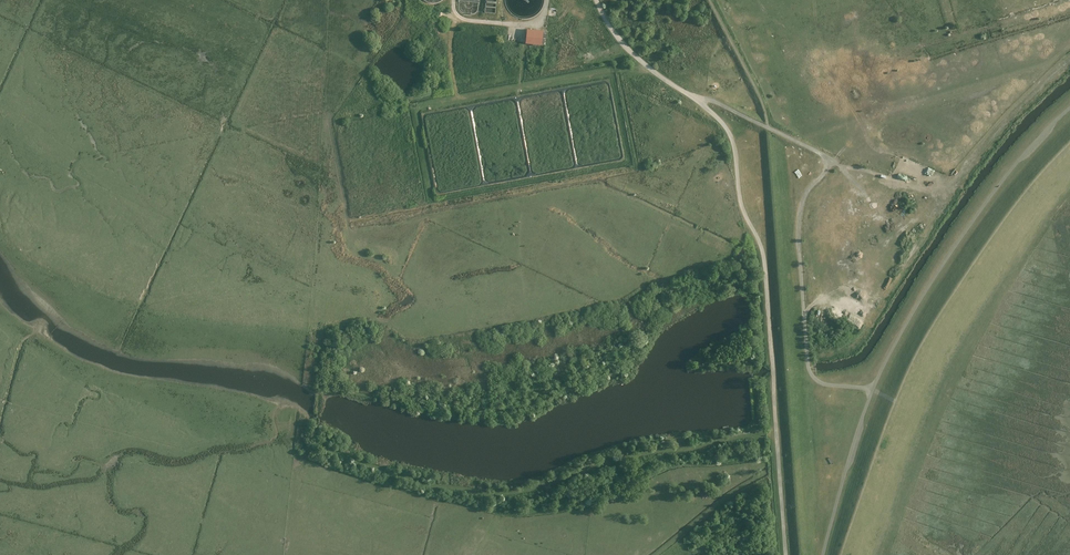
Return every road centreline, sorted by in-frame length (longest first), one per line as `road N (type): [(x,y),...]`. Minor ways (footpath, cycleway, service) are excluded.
road 1 (track): [(1069,107),(989,199),(895,345),(870,391),(823,554)]
road 2 (track): [(697,101),(733,139),(741,199),(764,254),(786,554)]
road 3 (track): [(870,391),(822,387),(808,372),(799,220),(830,161),(767,129)]
road 4 (track): [(1069,47),(974,143),(945,184),(914,189),(830,161)]
road 5 (track): [(597,0),(635,56),(697,101)]

